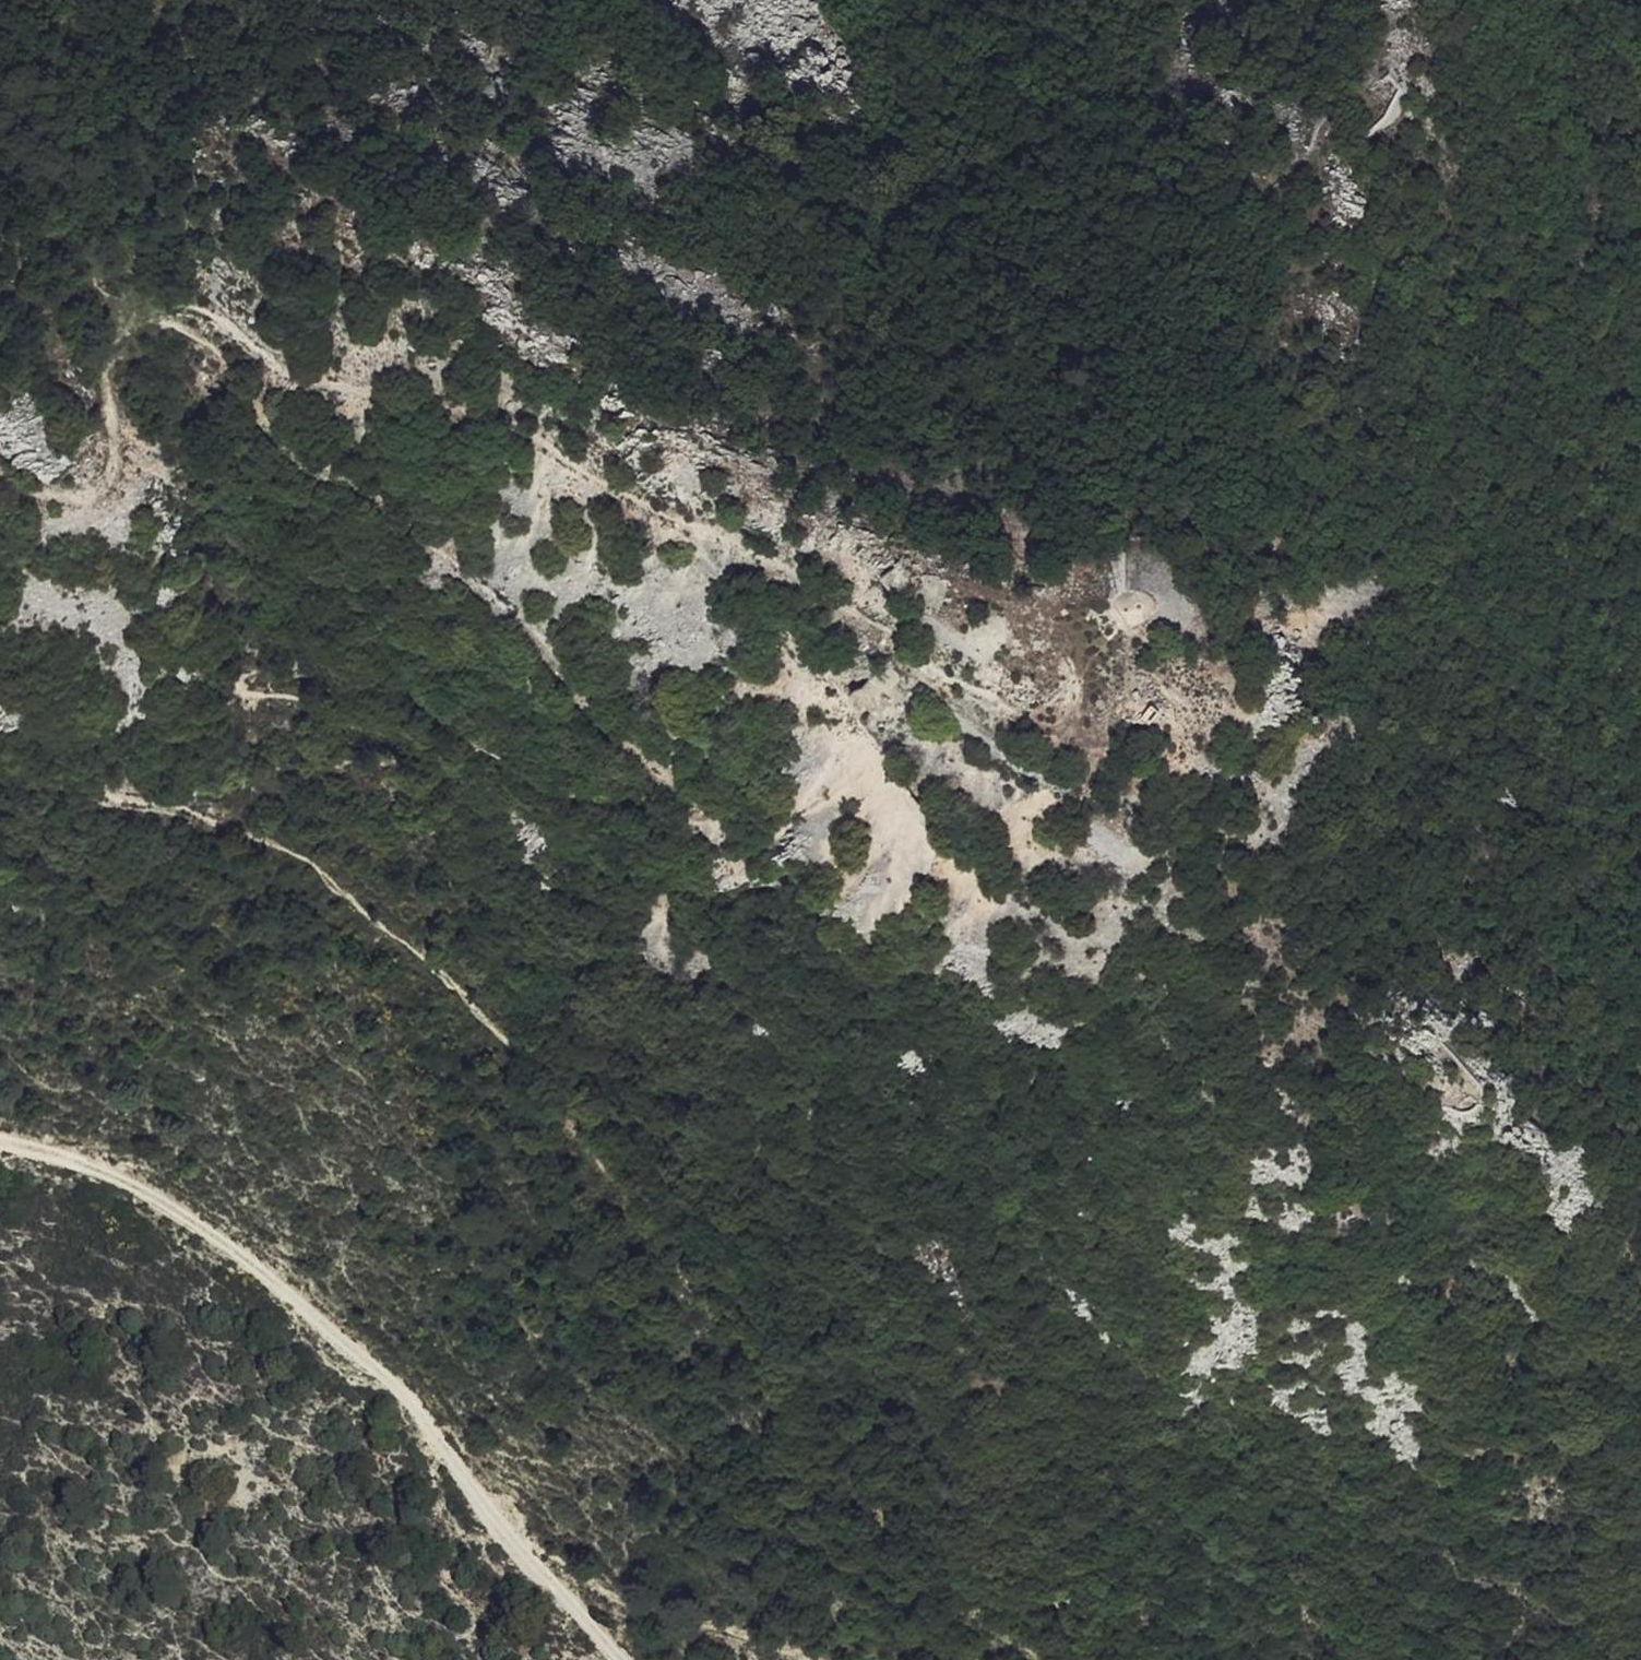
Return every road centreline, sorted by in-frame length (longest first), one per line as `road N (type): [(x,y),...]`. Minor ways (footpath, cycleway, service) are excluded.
road 1 (track): [(617,1659),(362,1356),(241,1256),(144,1193),(44,1152),(0,1145)]
road 2 (track): [(0,480),(87,488),(113,469),(105,363),(122,332),(168,323)]

